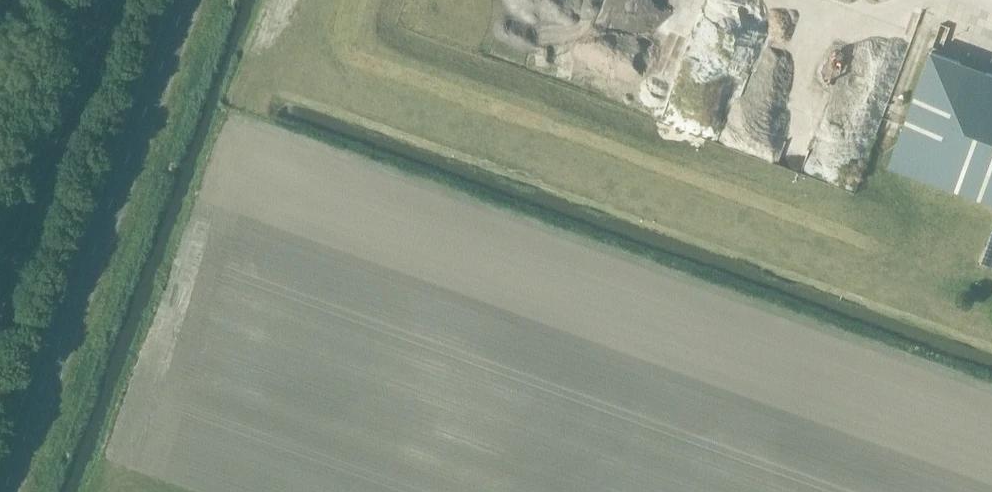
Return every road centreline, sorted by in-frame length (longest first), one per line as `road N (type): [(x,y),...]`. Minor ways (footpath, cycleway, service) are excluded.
road 1 (primary): [(5,491),(183,0)]
road 2 (primary): [(106,0),(0,284)]

